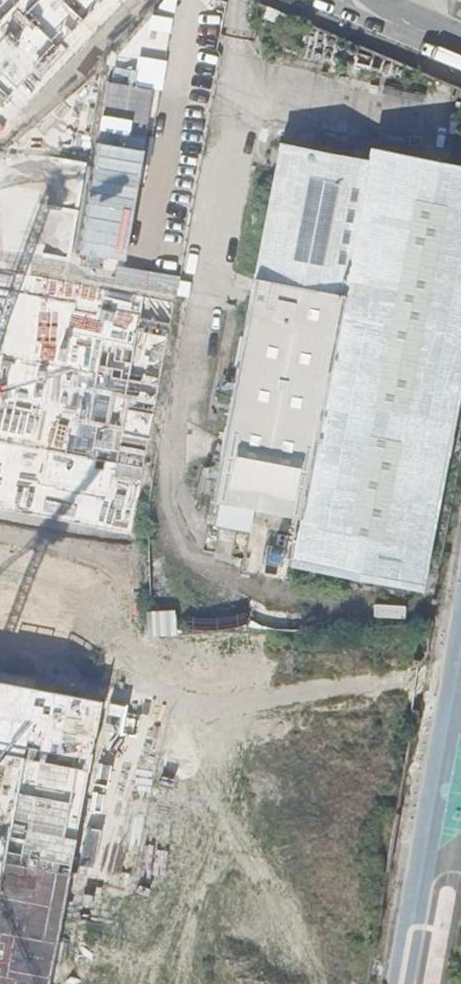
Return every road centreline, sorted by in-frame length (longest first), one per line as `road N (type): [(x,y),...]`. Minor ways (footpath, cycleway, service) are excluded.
road 1 (unknown): [(62,983),(251,0)]
road 2 (unknown): [(0,618),(127,641)]

